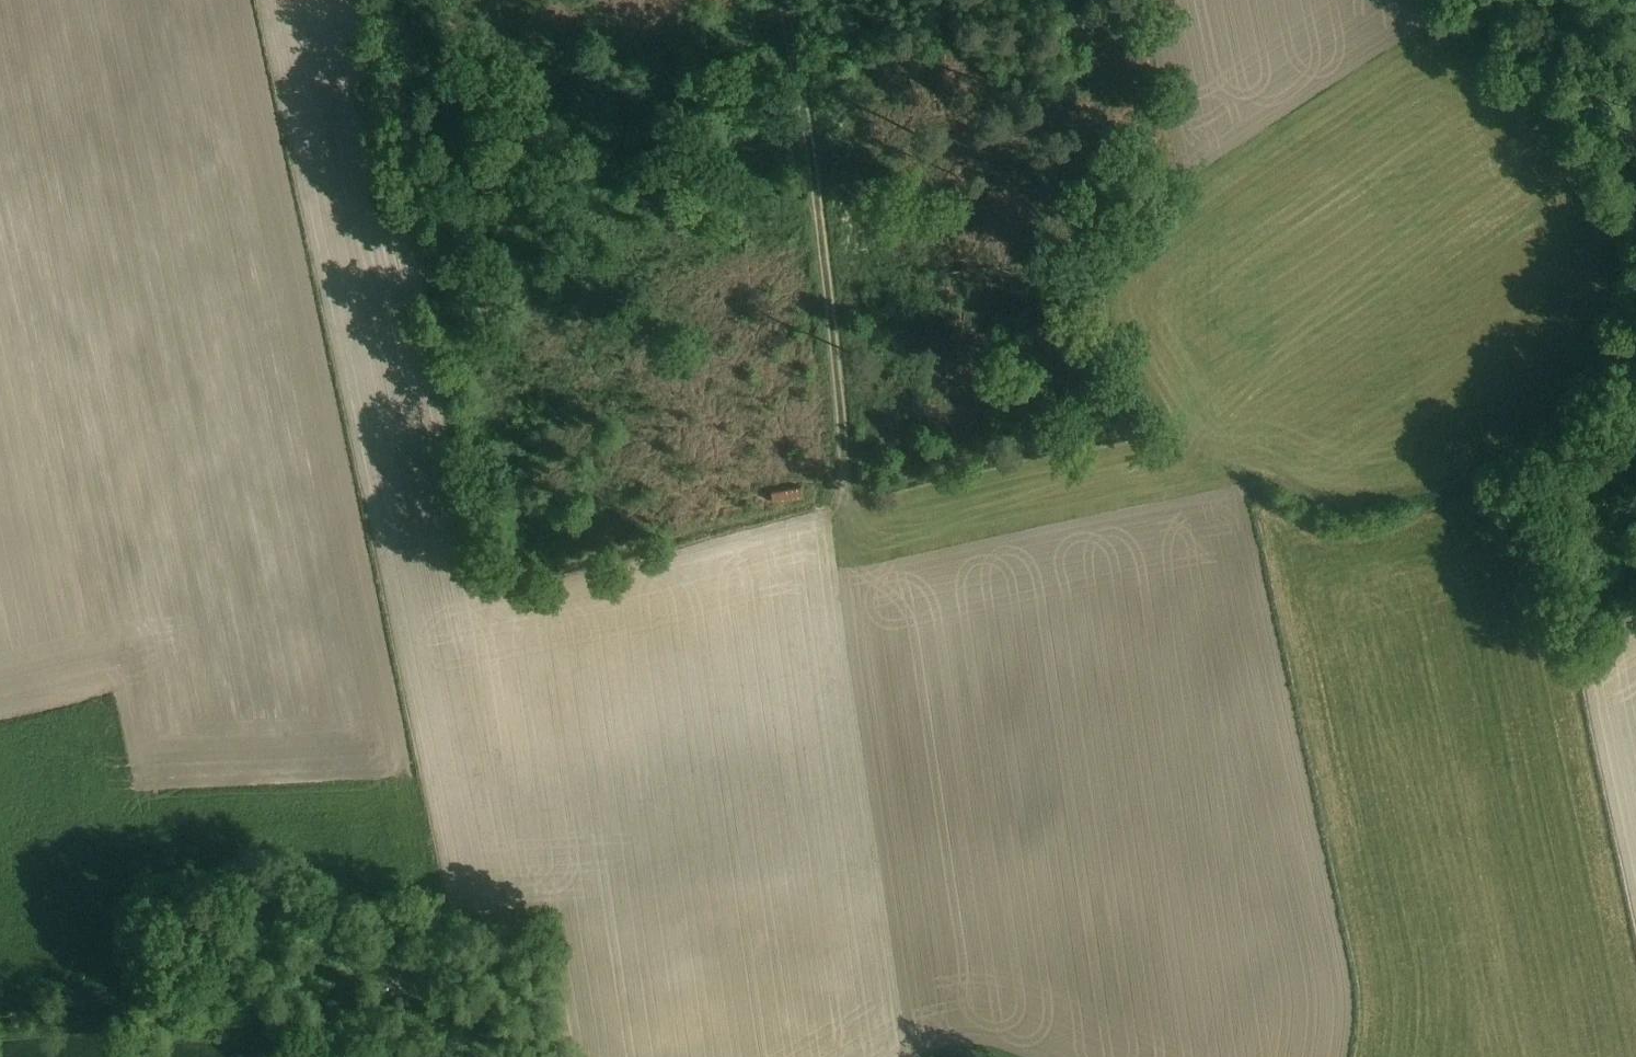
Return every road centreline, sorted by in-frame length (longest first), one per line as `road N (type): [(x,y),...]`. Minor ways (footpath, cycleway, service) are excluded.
road 1 (track): [(788,0),(844,355),(840,509),(883,869)]

